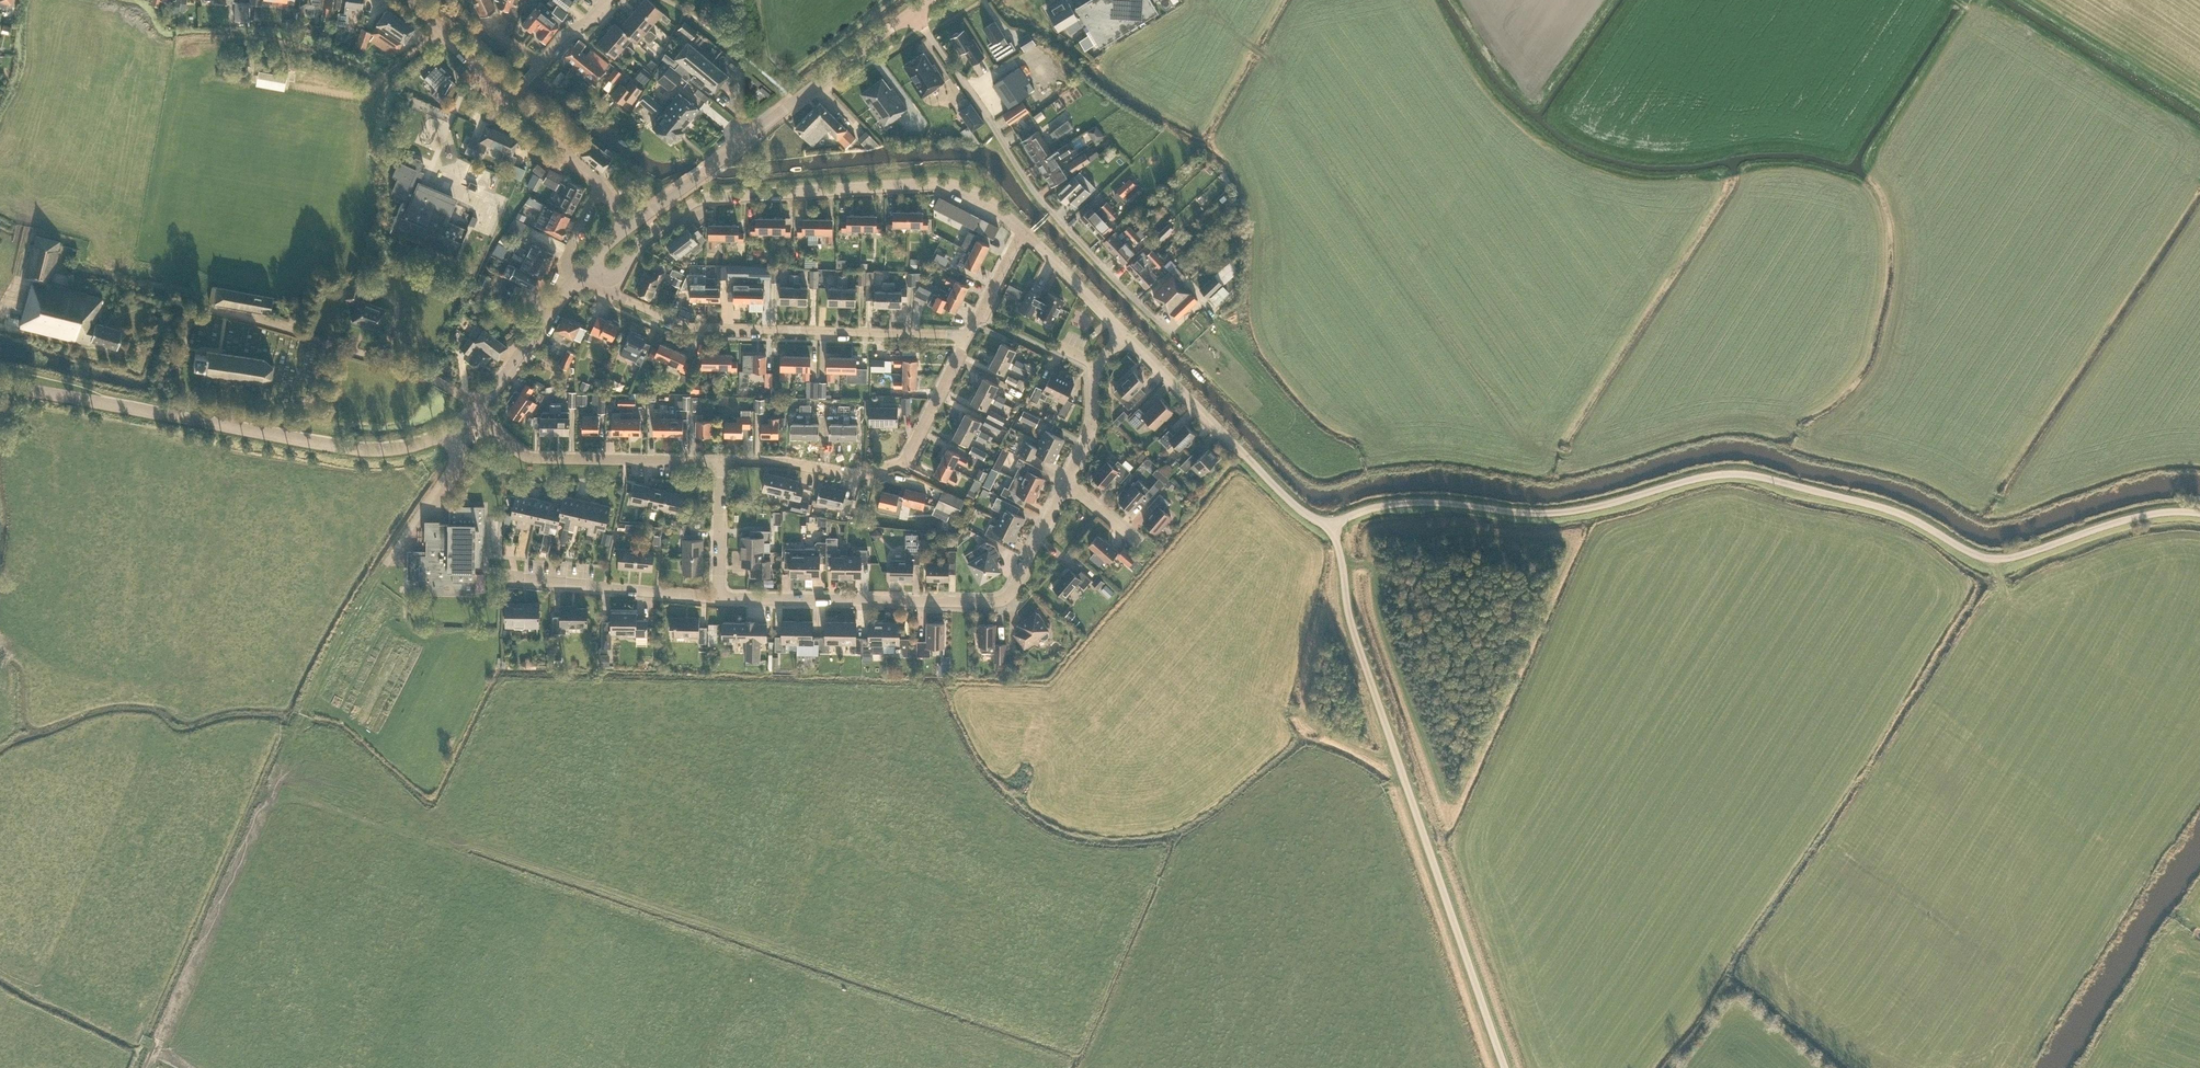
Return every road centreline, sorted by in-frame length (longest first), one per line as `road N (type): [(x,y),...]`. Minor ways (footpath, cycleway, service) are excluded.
road 1 (unclassified): [(2199,513),(2147,515),(1995,558),(1876,504),(1731,473),(1560,512),(1421,501),(1333,521)]
road 2 (unclassified): [(1505,1067),(1349,617),(1333,521)]
road 3 (track): [(386,565),(307,704),(146,1067)]
road 4 (secondary): [(475,410),(428,440),(364,449),(0,384)]
road 5 (unclassified): [(607,290),(639,245),(690,205),(715,197),(947,184),(986,199),(1026,234)]
road 6 (residential): [(1065,485),(1016,585),(998,601),(719,598)]
road 7 (residential): [(1151,315),(1042,201),(913,10)]
road 8 (residential): [(968,336),(696,327),(607,290)]
road 9 (secondary): [(629,226),(913,10)]
road 10 (residential): [(721,461),(863,474),(902,462),(968,336)]
road 11 (unclassified): [(1126,332),(1281,492),(1315,518),(1333,521)]
road 12 (residential): [(475,410),(413,368),(215,311)]
road 13 (residential): [(475,410),(529,457),(721,461)]
road 14 (residential): [(719,598),(513,578)]
road 15 (residential): [(1126,332),(1100,365),(1093,425),(1065,485)]
road 16 (secondary): [(475,410),(577,276)]
road 17 (unclassified): [(1026,234),(1126,332)]
road 18 (residential): [(719,598),(721,461)]
road 19 (residential): [(601,187),(508,98)]

